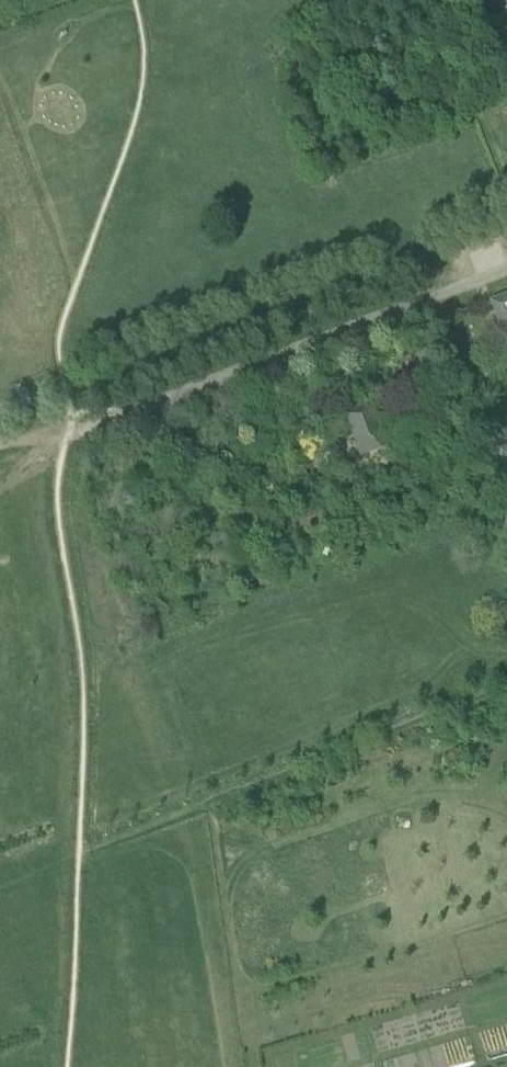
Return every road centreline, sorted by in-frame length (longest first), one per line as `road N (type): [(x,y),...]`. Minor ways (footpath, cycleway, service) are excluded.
road 1 (track): [(397,314),(67,438)]

